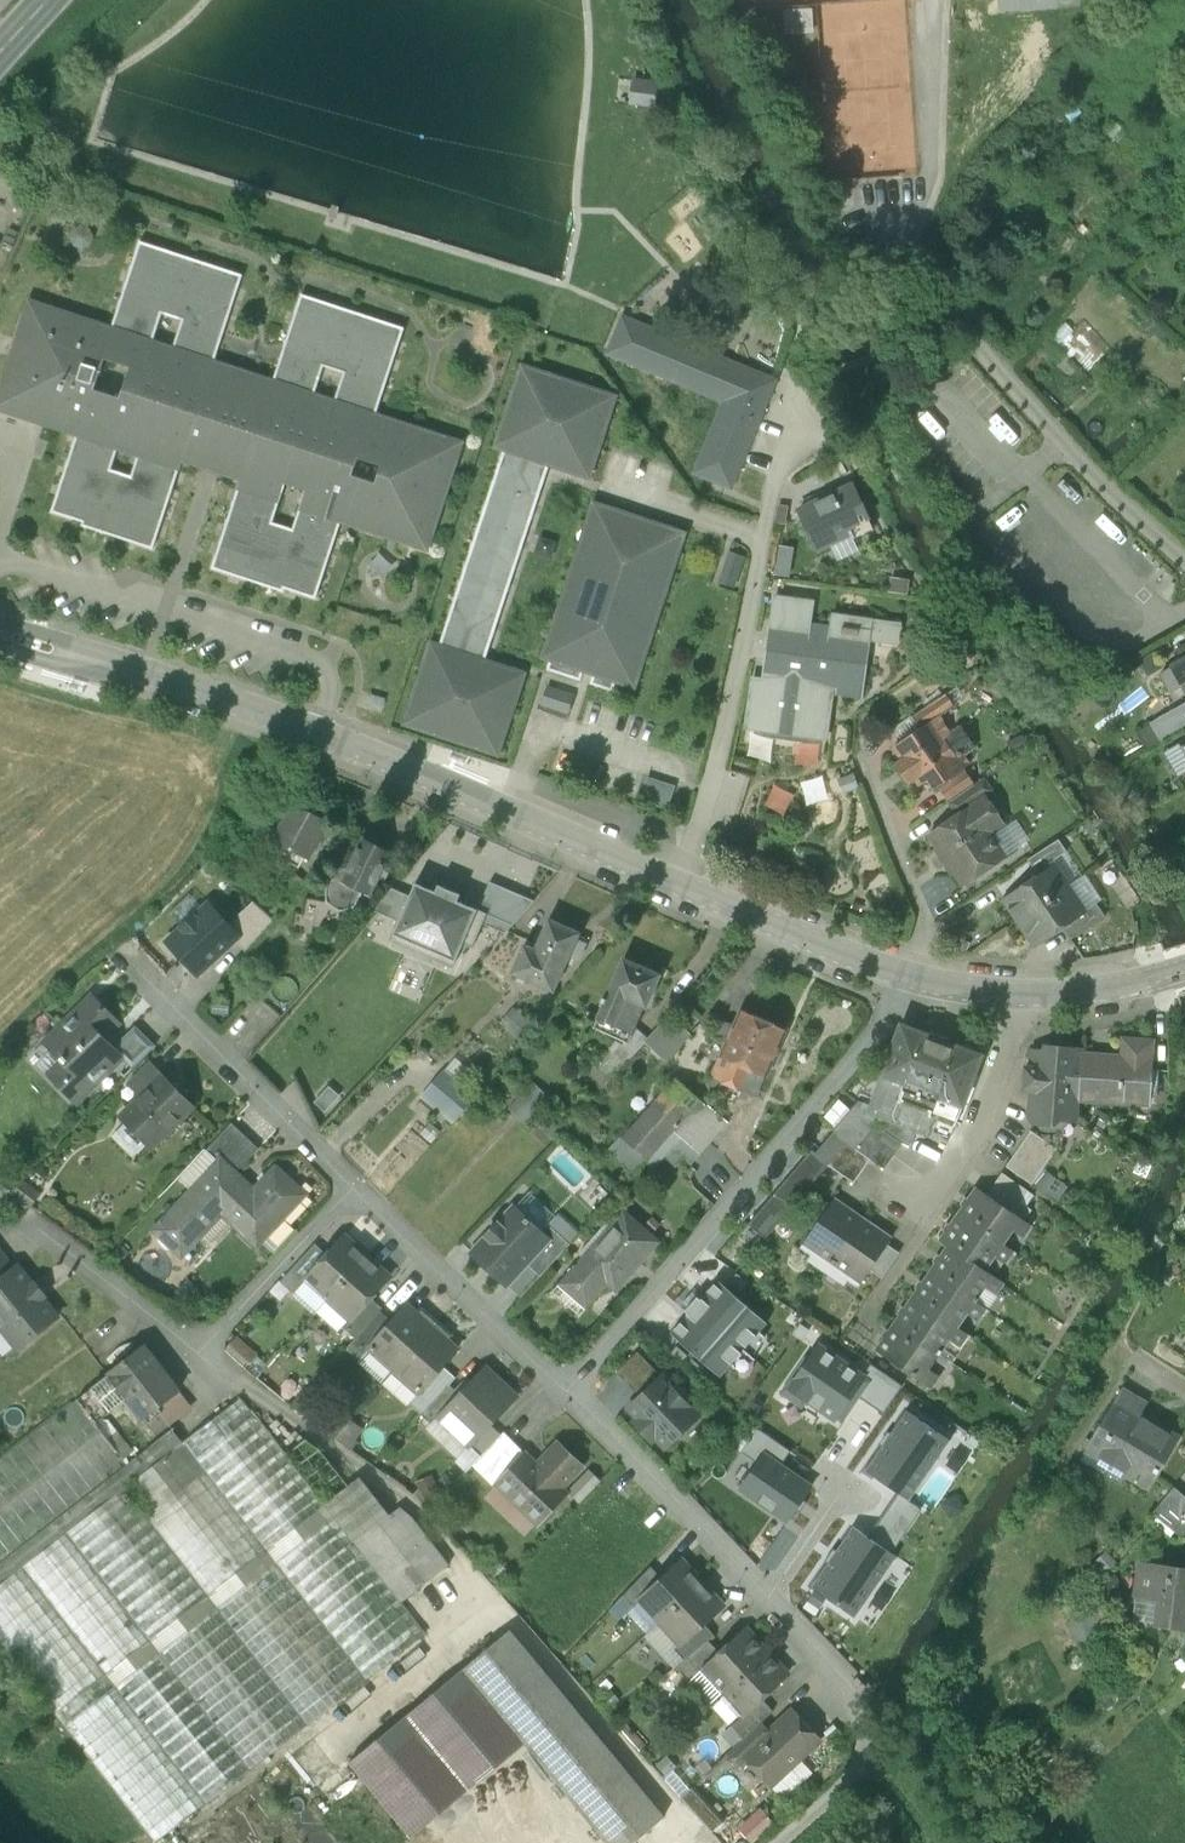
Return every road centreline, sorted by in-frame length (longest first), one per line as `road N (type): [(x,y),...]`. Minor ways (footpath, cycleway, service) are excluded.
road 1 (residential): [(907,976),(317,732),(0,629)]
road 2 (residential): [(907,976),(844,1071),(565,1390)]
road 3 (residential): [(919,273),(1184,567)]
road 4 (residential): [(354,1188),(127,962)]
road 5 (residential): [(768,1603),(565,1390)]
road 6 (residential): [(565,1390),(354,1188)]
road 7 (residential): [(801,1821),(867,1759),(864,1708),(768,1603)]
road 8 (residential): [(921,1204),(987,1115),(1030,995)]
road 9 (residential): [(861,758),(923,918),(907,976)]
road 10 (residential): [(199,1344),(354,1188)]
road 11 (residential): [(36,1228),(182,1341),(199,1344)]
road 12 (residential): [(768,1603),(849,1482)]
road 13 (residential): [(1030,995),(1167,976)]
road 14 (residential): [(907,976),(1030,995)]

